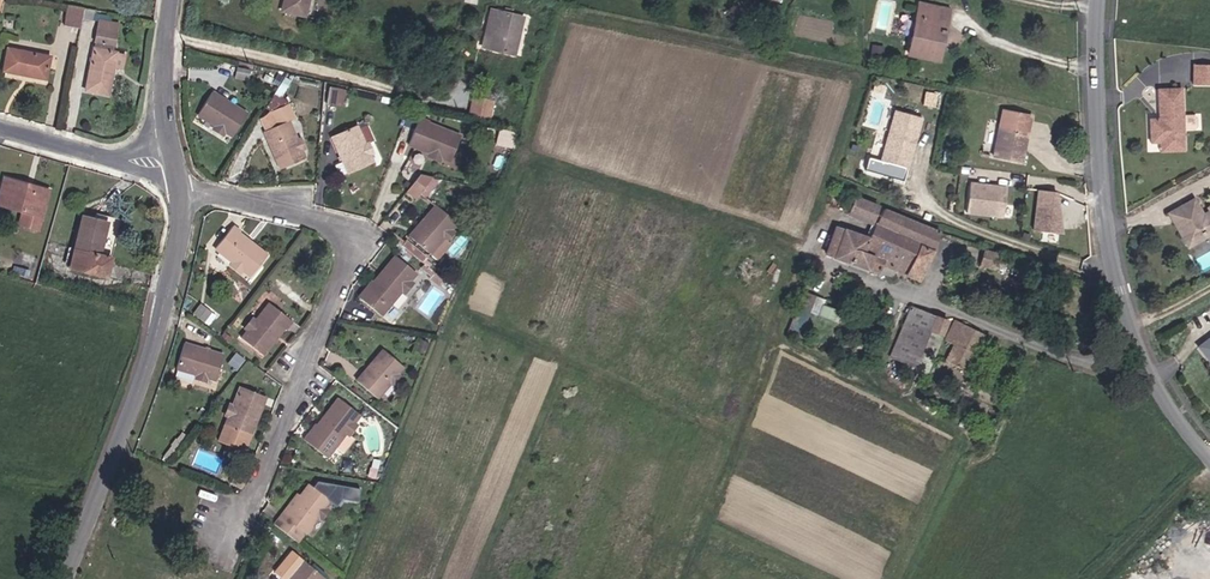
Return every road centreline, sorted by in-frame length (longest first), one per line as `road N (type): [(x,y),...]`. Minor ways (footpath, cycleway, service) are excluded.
road 1 (residential): [(181,194),(211,192),(340,225),(345,269),(255,502),(227,522)]
road 2 (unclassified): [(1097,0),(1114,254),(1133,341),(1173,410),(1209,451)]
road 3 (residential): [(181,194),(167,303),(64,578)]
road 4 (residential): [(174,158),(130,159),(0,123)]
road 5 (residential): [(174,0),(165,95),(174,158)]

